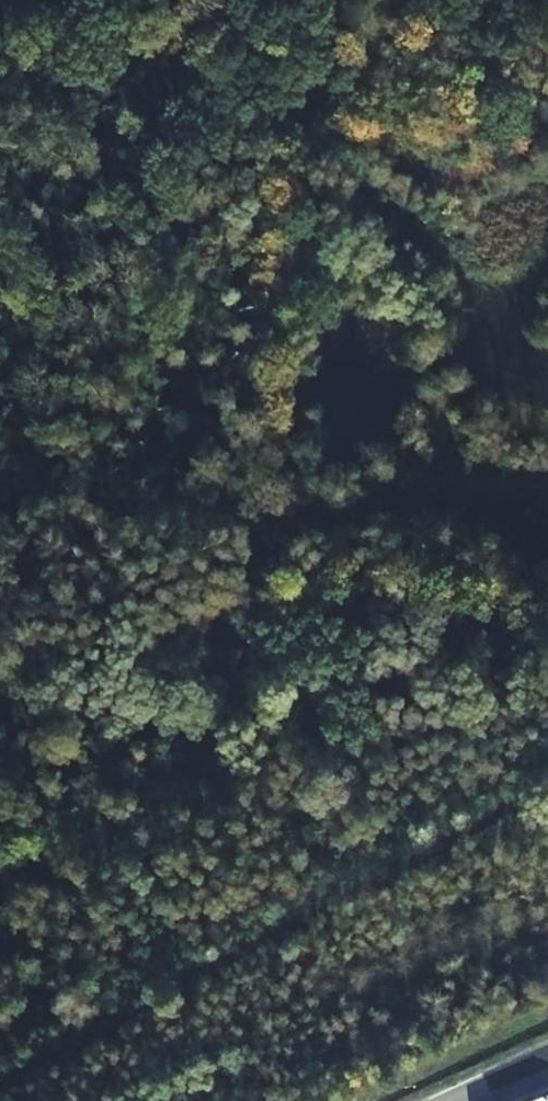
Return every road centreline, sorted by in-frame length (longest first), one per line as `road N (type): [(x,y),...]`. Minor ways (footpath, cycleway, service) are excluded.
road 1 (track): [(547,781),(0,1074)]

